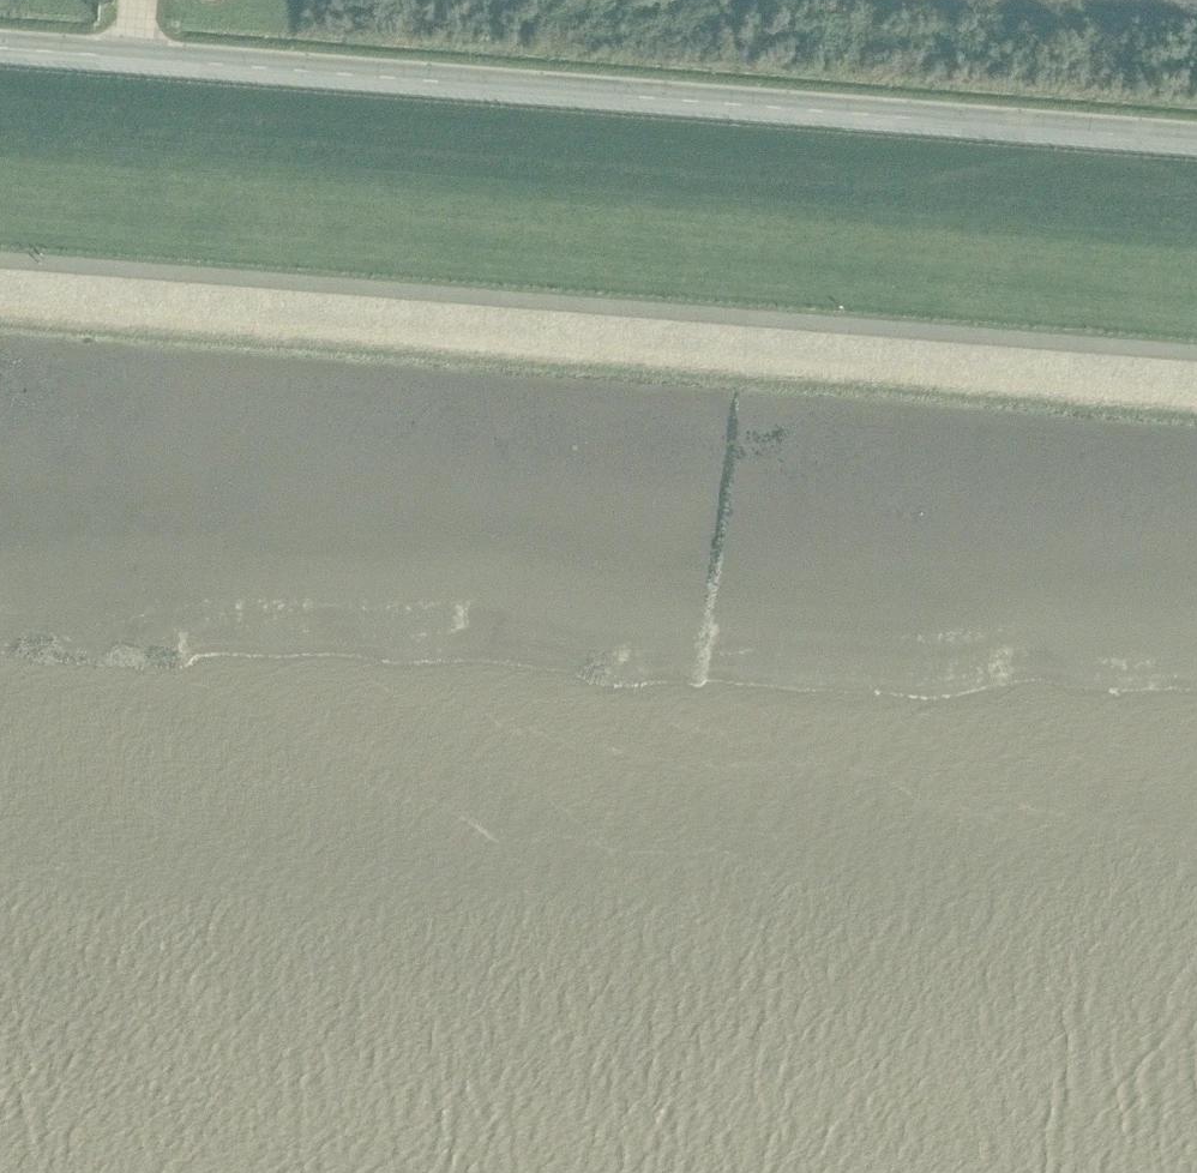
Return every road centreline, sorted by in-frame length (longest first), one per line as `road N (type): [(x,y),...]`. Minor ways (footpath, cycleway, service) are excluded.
road 1 (tertiary): [(1196,141),(0,46)]
road 2 (track): [(1196,357),(0,264)]

